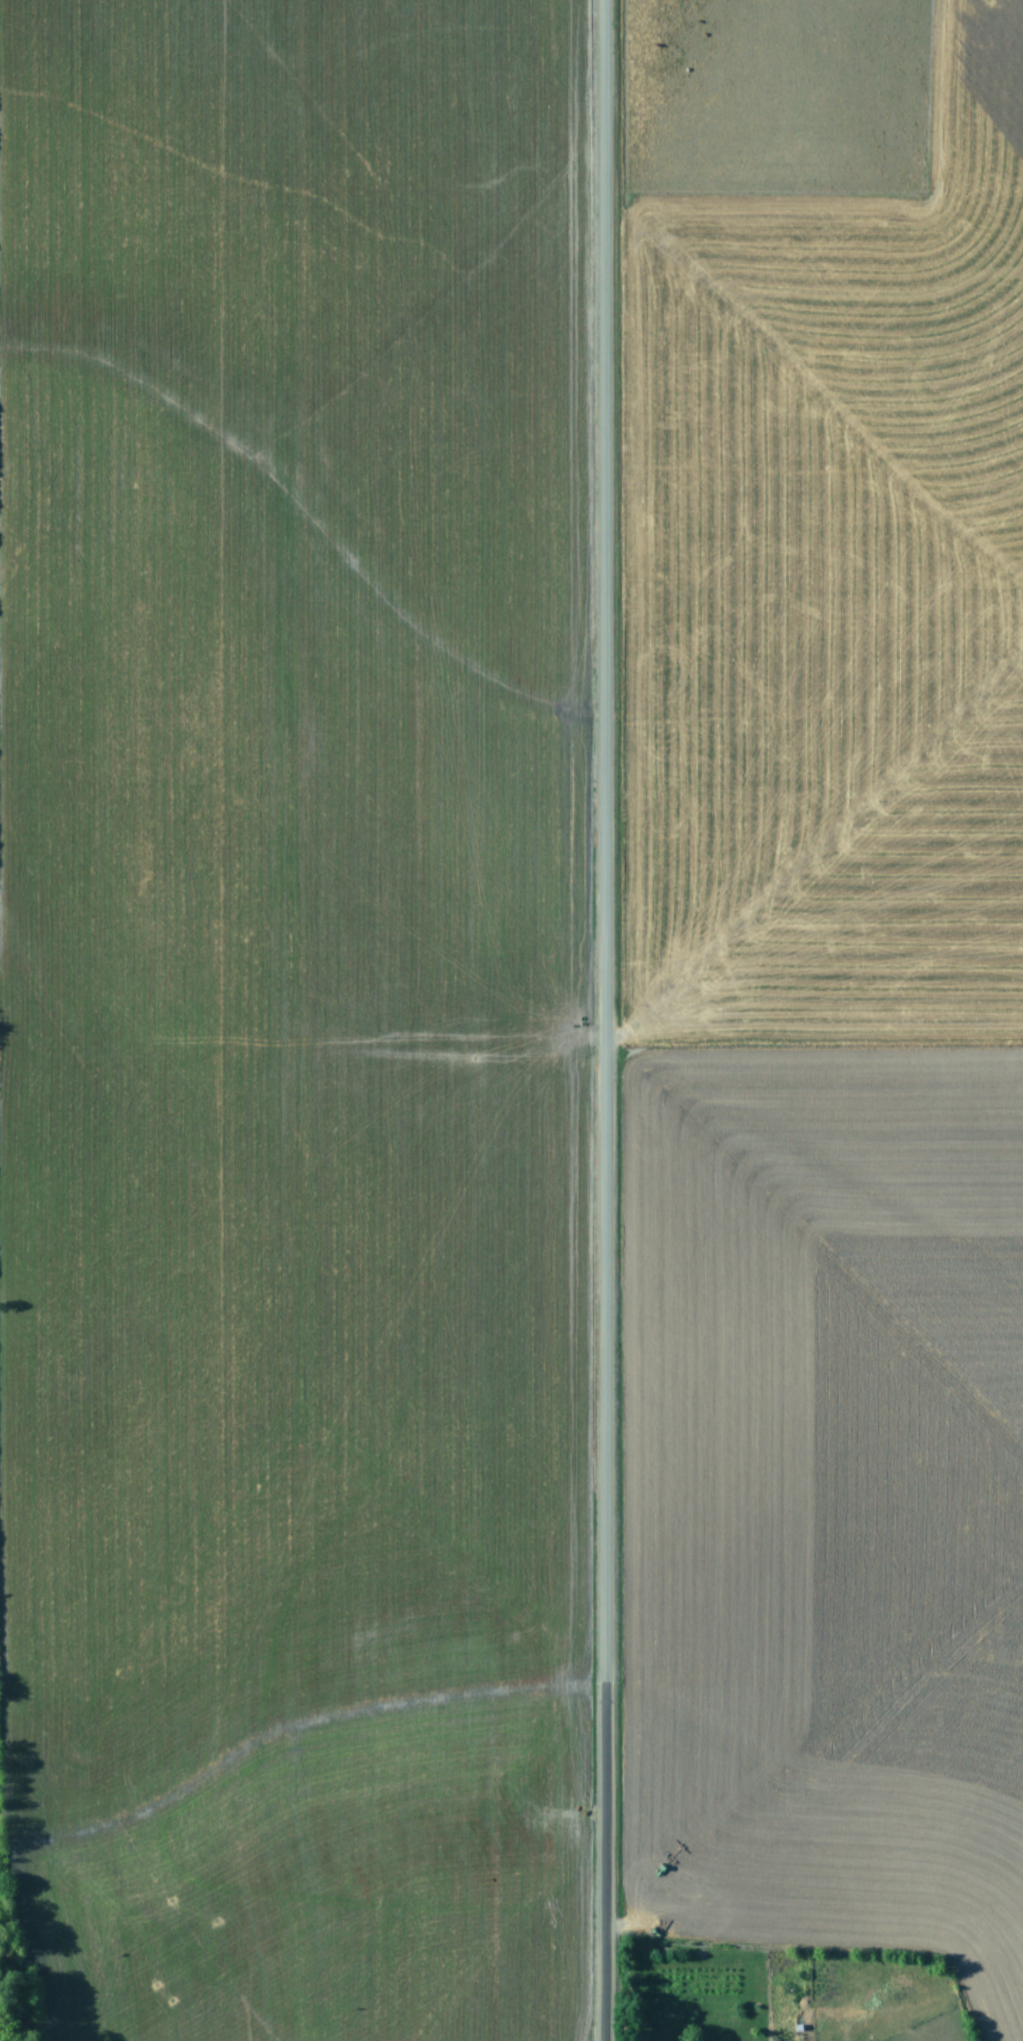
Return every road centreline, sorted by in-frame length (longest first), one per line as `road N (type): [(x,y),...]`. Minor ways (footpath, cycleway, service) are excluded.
road 1 (residential): [(604,2040),(605,0)]

